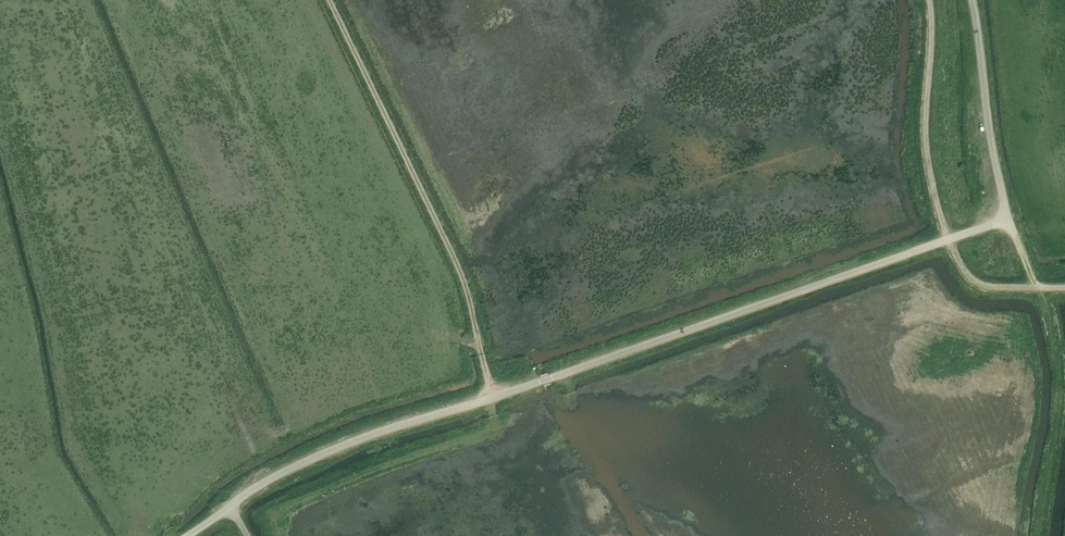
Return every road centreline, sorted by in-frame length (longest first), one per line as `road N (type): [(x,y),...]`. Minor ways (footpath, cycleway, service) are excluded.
road 1 (unclassified): [(188,535),(285,471),(367,437),(1007,221),(973,0)]
road 2 (track): [(493,397),(456,262),(329,0)]
road 3 (track): [(930,0),(926,137),(948,240),(976,280),(1037,287)]

